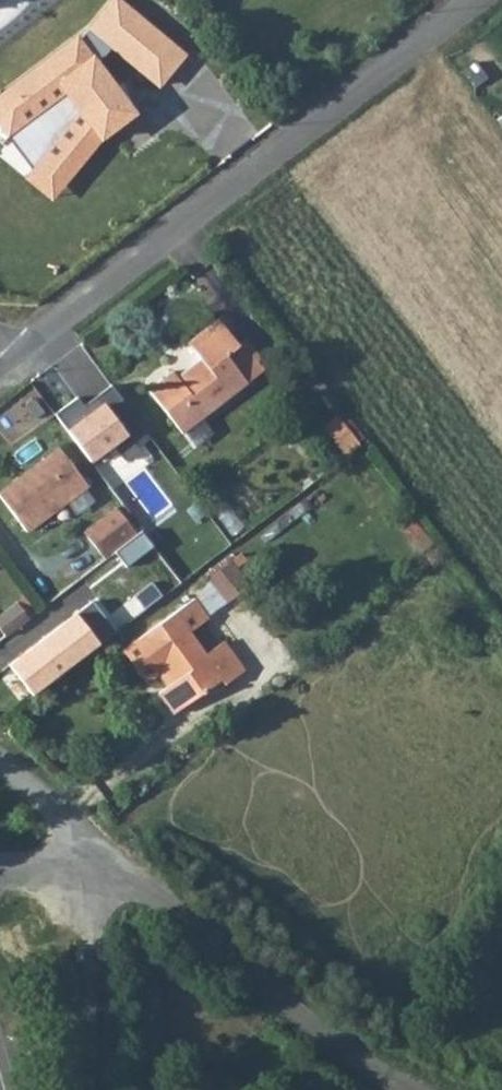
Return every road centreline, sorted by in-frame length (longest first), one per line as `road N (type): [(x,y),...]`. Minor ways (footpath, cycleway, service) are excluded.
road 1 (residential): [(10,369),(473,0)]

